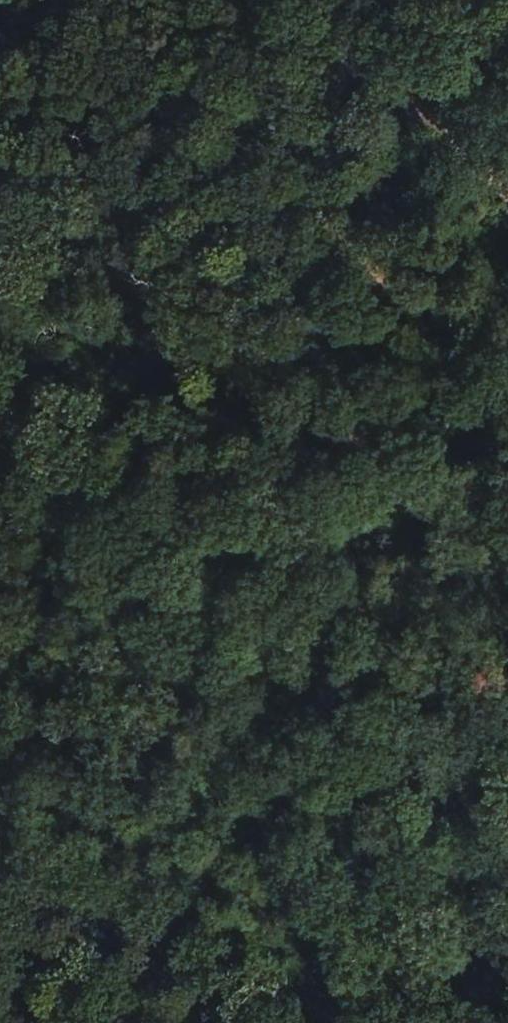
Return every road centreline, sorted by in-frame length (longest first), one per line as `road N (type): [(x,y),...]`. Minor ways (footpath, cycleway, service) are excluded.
road 1 (track): [(331,0),(507,194)]

